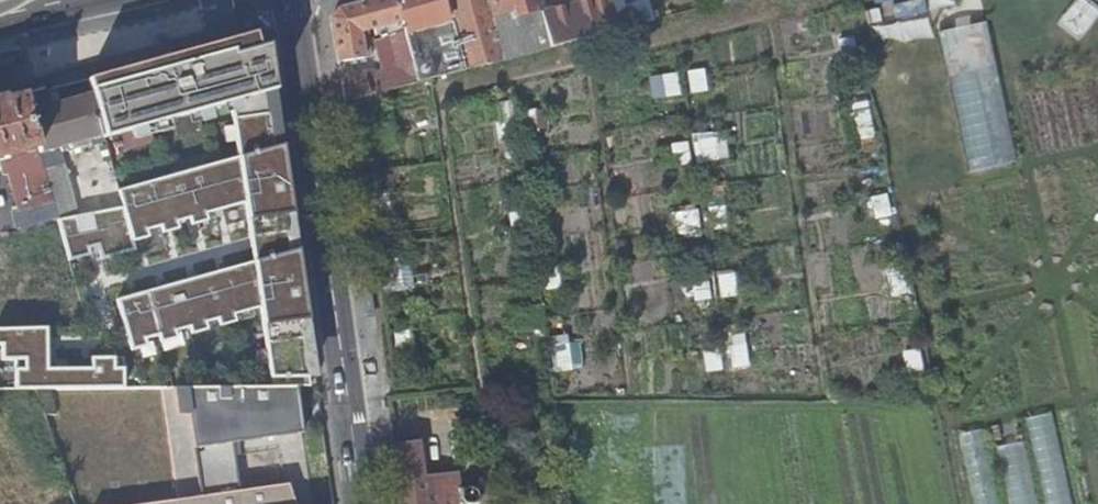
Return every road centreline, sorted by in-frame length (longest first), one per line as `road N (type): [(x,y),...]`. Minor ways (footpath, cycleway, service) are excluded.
road 1 (tertiary): [(365,503),(291,0)]

